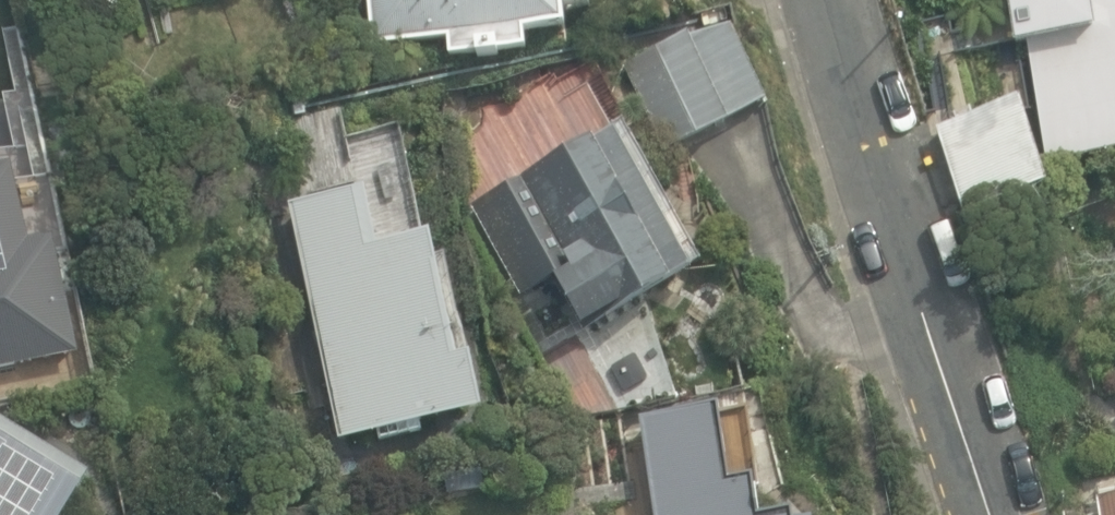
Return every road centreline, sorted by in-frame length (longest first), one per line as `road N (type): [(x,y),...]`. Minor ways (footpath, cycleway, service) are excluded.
road 1 (residential): [(820,0),(978,514)]

